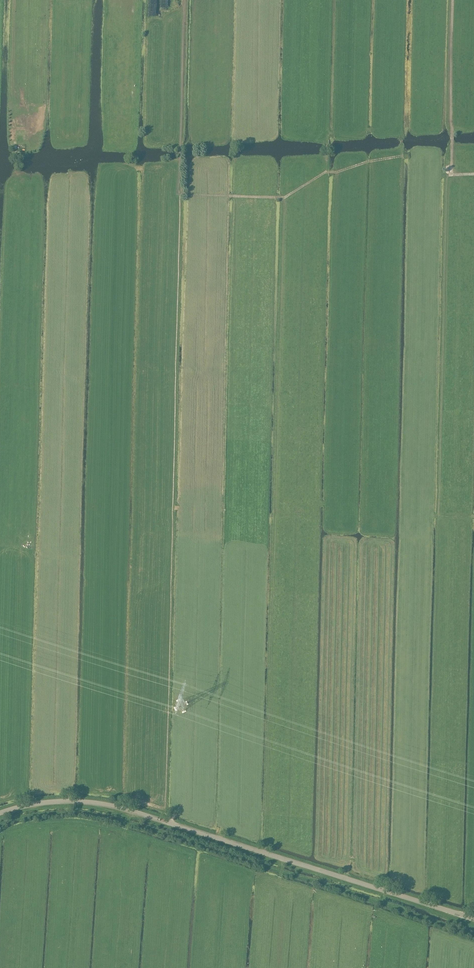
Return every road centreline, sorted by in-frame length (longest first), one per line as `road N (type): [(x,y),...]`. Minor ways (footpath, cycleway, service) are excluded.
road 1 (track): [(453,0),(440,516),(473,517)]
road 2 (track): [(185,0),(178,194),(285,197),(325,173),(403,156),(434,172),(473,173)]
road 3 (unclassified): [(0,814),(48,802),(108,806),(473,919)]
road 4 (track): [(125,833),(131,800),(165,808),(173,508),(234,510)]
road 5 (track): [(173,508),(178,194)]

